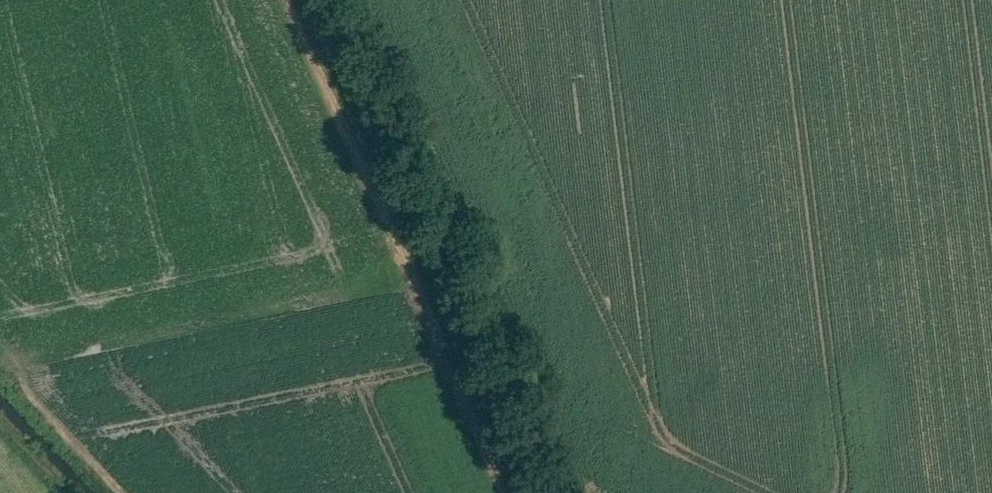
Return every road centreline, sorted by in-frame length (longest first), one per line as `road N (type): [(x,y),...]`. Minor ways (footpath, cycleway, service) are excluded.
road 1 (track): [(527,492),(304,0)]

